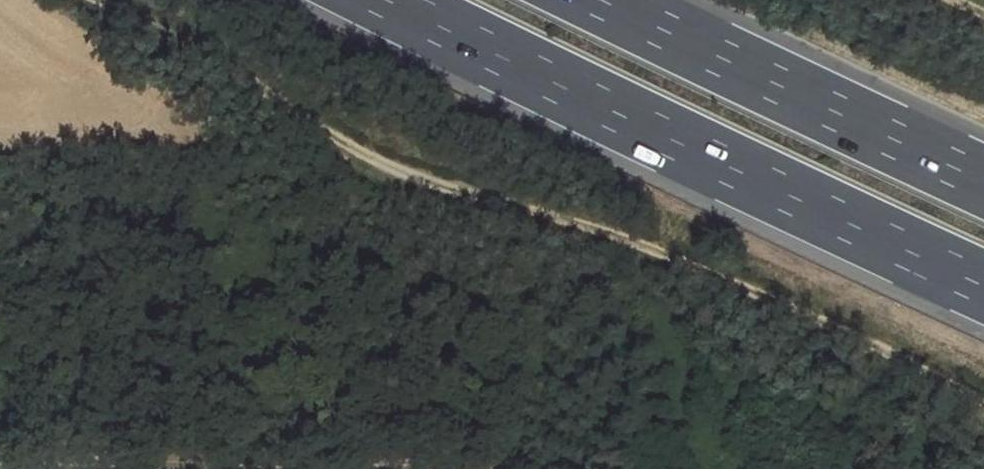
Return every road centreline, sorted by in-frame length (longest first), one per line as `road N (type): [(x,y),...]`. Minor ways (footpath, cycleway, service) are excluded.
road 1 (track): [(106,0),(229,59),(352,143),(431,178),(634,236),(983,399)]
road 2 (motorway): [(386,0),(983,287)]
road 3 (track): [(0,457),(464,468)]
road 4 (motorway): [(983,181),(604,0)]

